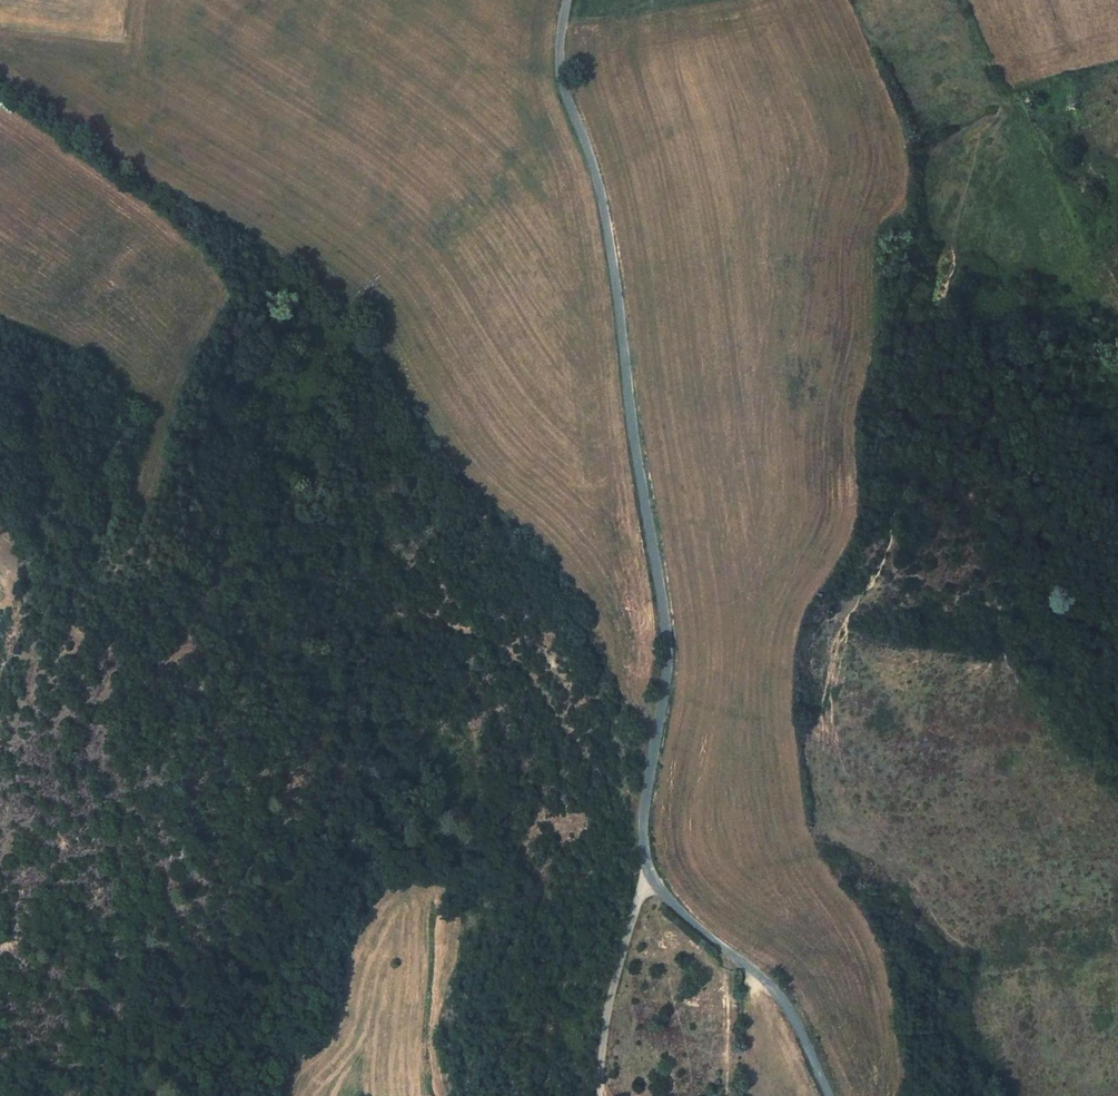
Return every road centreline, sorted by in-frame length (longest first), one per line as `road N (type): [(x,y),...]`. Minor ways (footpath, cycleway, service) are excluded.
road 1 (unclassified): [(565,0),(558,61),(604,218),(670,659),(645,806),(648,878)]
road 2 (unclassified): [(648,878),(775,991),(827,1095)]
road 3 (unclassified): [(648,878),(610,1000),(600,1095)]

